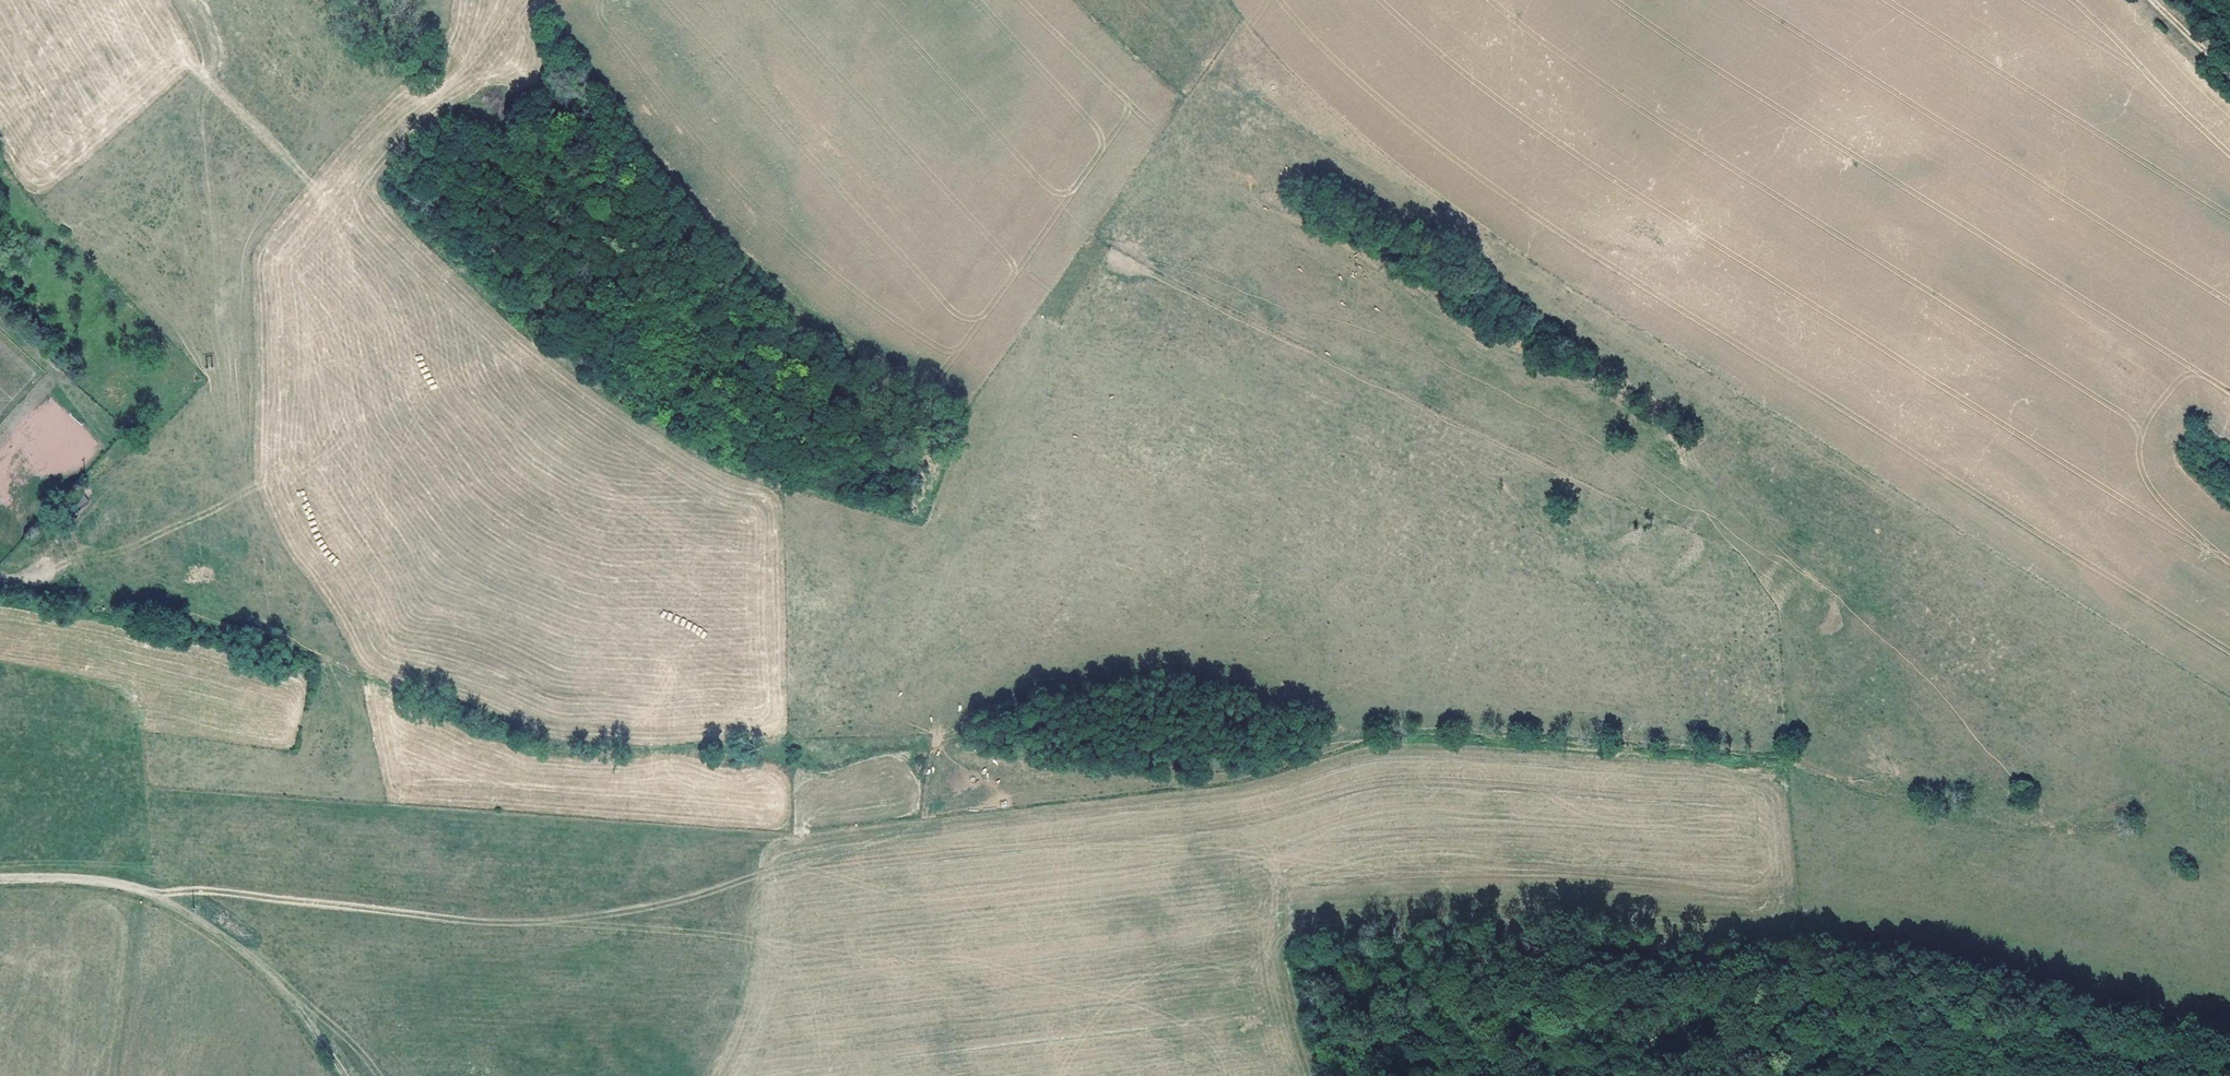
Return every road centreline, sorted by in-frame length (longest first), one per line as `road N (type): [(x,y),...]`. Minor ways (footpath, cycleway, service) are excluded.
road 1 (track): [(123,884),(456,921),(562,917),(781,840)]
road 2 (track): [(0,881),(123,884),(206,926),(277,985),(342,1075)]

